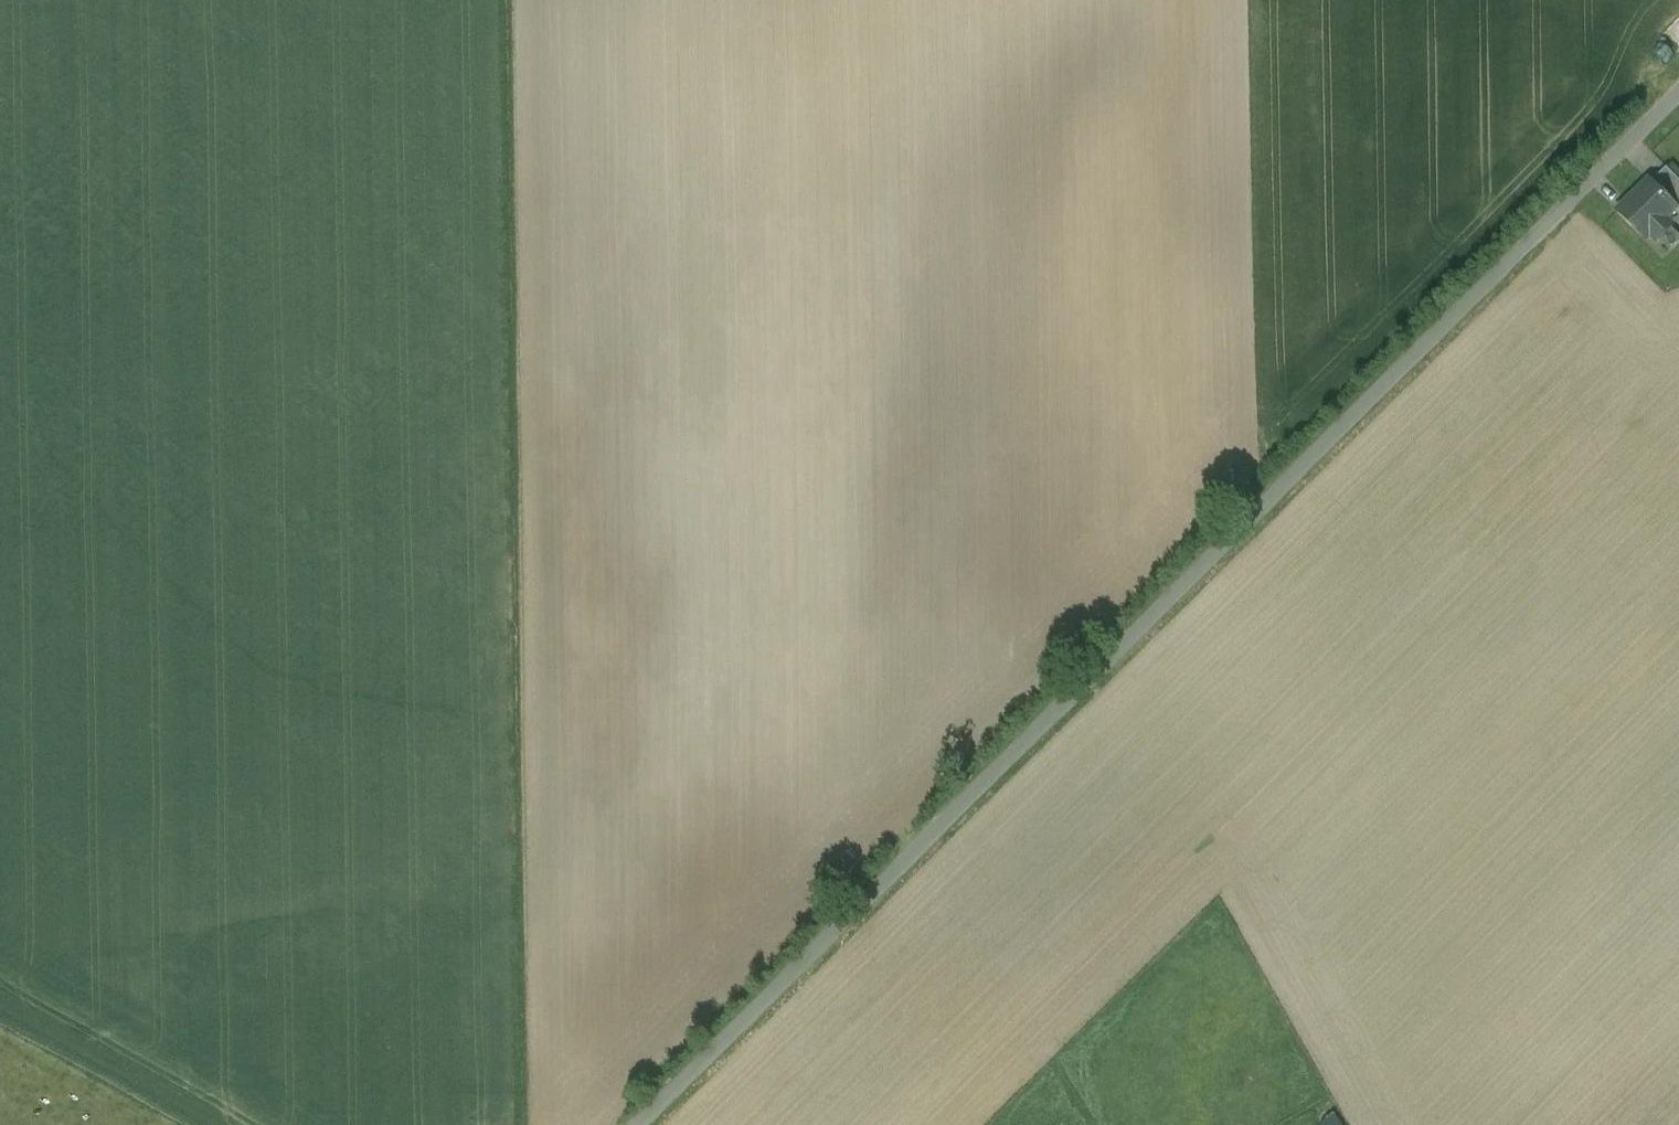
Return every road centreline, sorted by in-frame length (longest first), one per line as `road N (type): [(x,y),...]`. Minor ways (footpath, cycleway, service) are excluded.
road 1 (unclassified): [(634,1124),(1678,85)]

